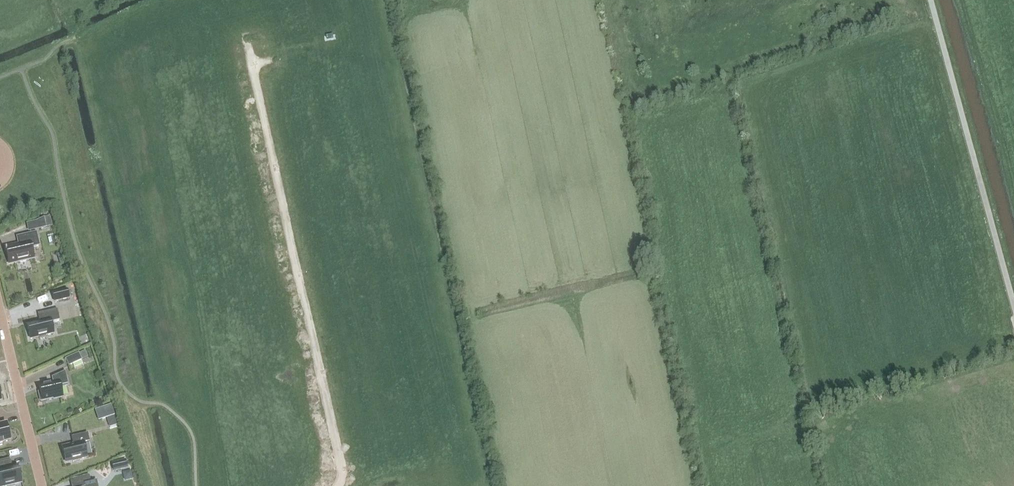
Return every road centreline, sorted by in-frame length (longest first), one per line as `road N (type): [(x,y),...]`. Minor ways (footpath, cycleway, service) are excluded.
road 1 (residential): [(338,485),(342,468),(245,35)]
road 2 (residential): [(0,313),(41,485)]

